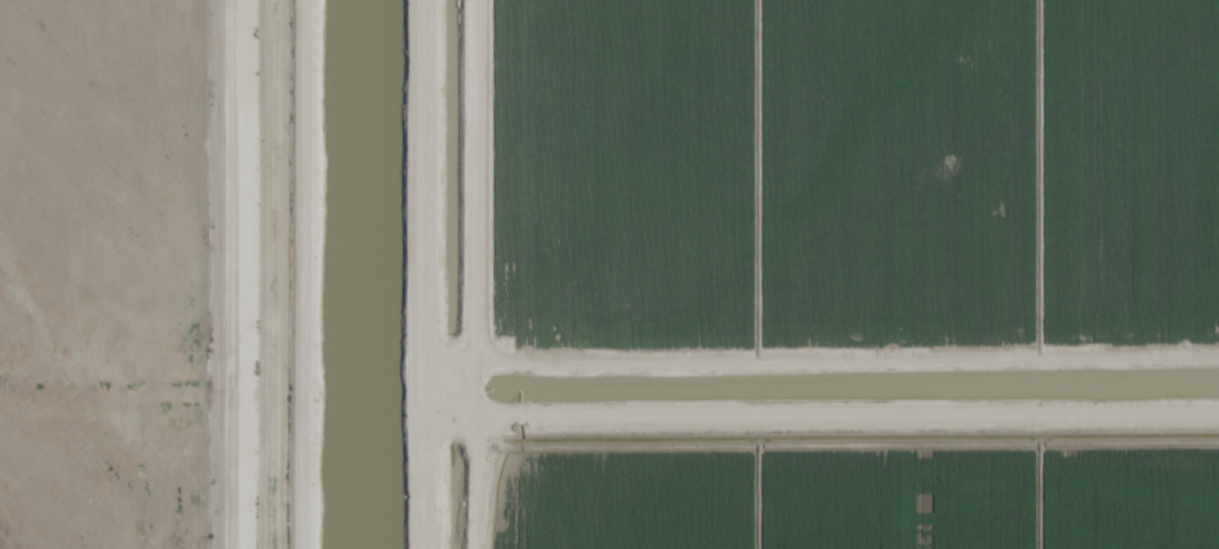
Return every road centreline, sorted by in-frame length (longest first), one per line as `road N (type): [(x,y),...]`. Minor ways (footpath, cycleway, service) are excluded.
road 1 (residential): [(381,365),(1218,360)]
road 2 (residential): [(382,421),(1218,413)]
road 3 (residential): [(383,548),(387,0)]
road 4 (residential): [(0,413),(239,421),(255,440),(256,548)]

